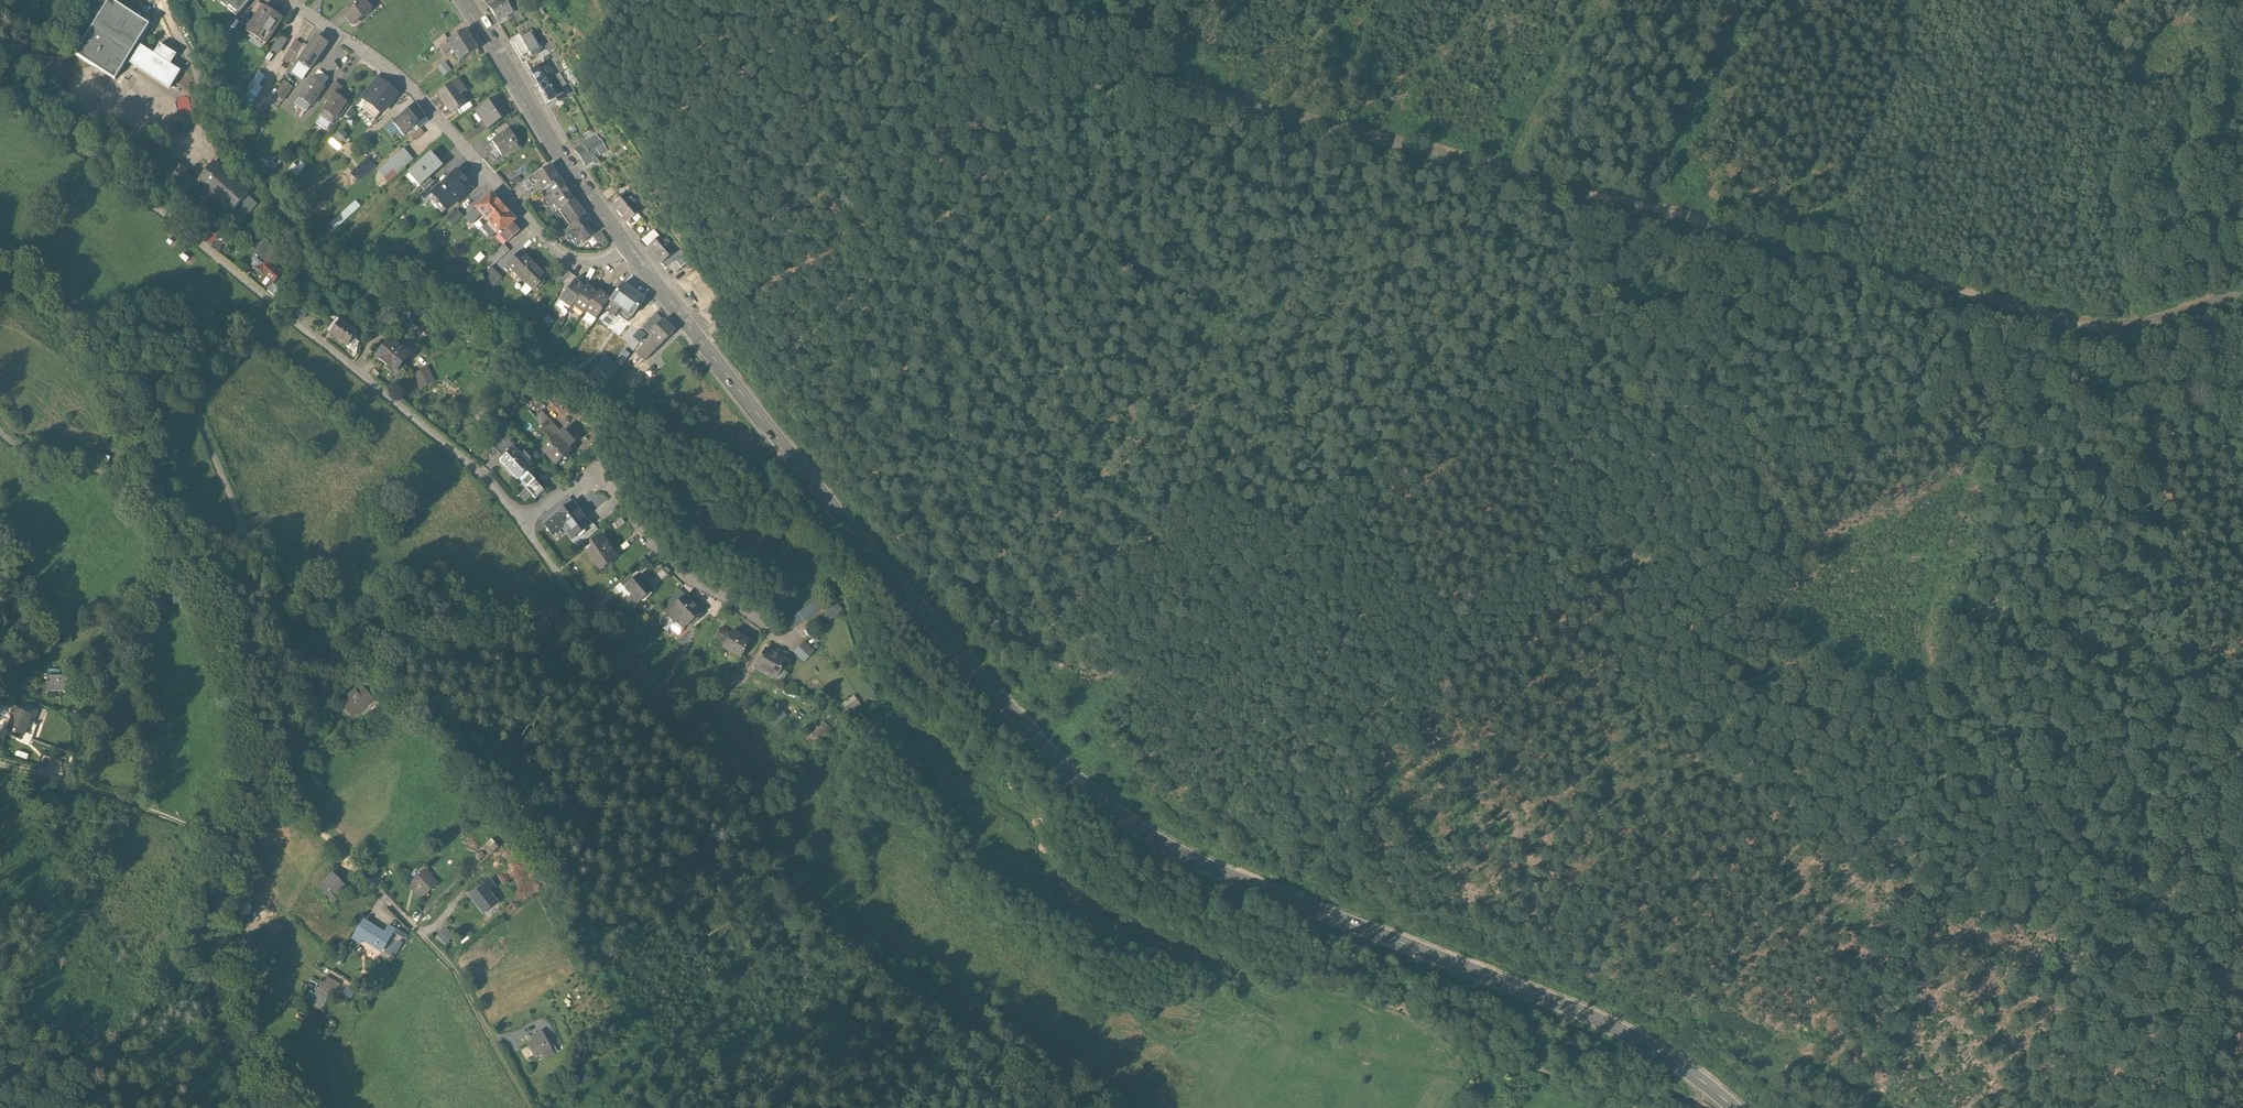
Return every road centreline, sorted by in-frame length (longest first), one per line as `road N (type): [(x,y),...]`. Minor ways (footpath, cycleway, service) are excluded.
road 1 (secondary): [(1734,1107),(1676,1063),(1596,1018),(1241,882),(1143,832),(1102,801),(923,614),(629,247)]
road 2 (track): [(2242,296),(2122,328),(2089,329),(1163,84),(1131,87),(1110,115),(1122,135),(1136,139),(1226,125)]
road 3 (track): [(1603,1107),(1387,1004),(1082,892),(1021,781),(887,699),(865,673),(844,594),(801,532)]
road 4 (residential): [(769,624),(660,556),(604,481),(582,479),(521,522),(485,476),(192,235),(0,99)]
road 5 (track): [(656,699),(822,931),(1082,1107)]
road 6 (residential): [(282,0),(397,77),(558,249),(597,257),(629,247)]
road 7 (secondary): [(629,247),(462,0)]
road 8 (track): [(249,543),(178,527),(120,481),(34,452),(0,431)]

